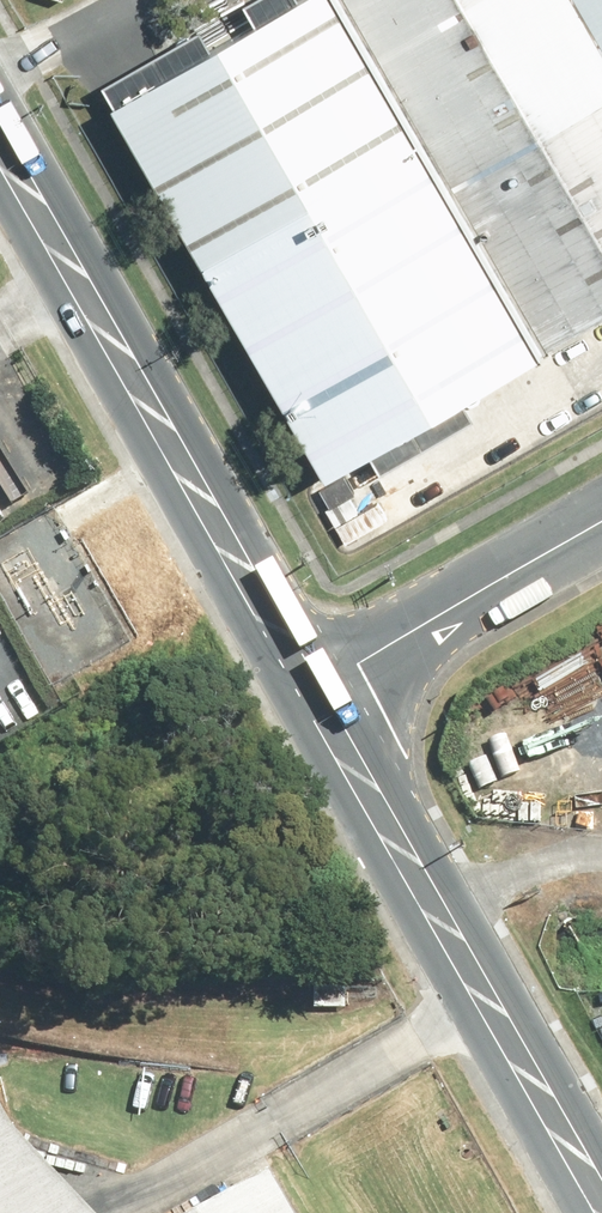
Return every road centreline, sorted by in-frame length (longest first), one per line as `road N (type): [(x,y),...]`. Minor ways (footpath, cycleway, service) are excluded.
road 1 (secondary): [(0,149),(313,688)]
road 2 (secondary): [(313,688),(601,1201)]
road 3 (tertiary): [(601,523),(313,688)]

